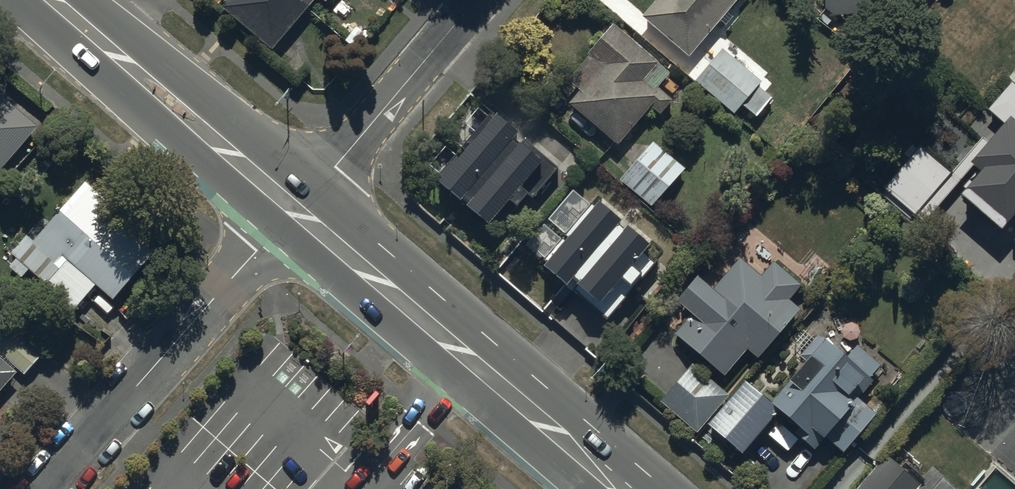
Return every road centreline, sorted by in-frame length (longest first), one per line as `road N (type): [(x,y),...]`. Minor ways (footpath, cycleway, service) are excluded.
road 1 (primary): [(619,488),(295,210)]
road 2 (residential): [(295,210),(47,488)]
road 3 (primary): [(295,210),(53,0)]
road 4 (residential): [(476,0),(295,210)]

